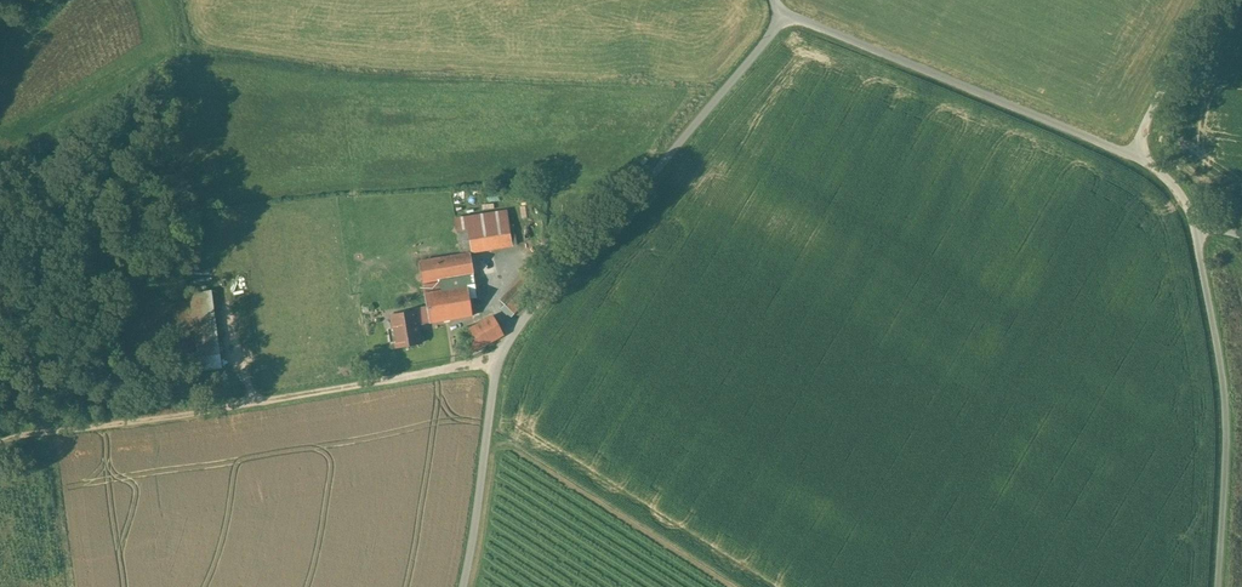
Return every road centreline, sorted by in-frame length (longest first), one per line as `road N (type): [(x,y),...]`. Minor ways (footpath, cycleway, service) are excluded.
road 1 (unclassified): [(784,13),(515,331),(492,391),(463,586)]
road 2 (track): [(500,358),(0,443)]
road 3 (unclassified): [(784,13),(1129,154),(1180,194),(1194,221)]
road 4 (unclassified): [(1194,221),(1225,406),(1218,586)]
road 5 (track): [(1211,0),(1129,154)]

